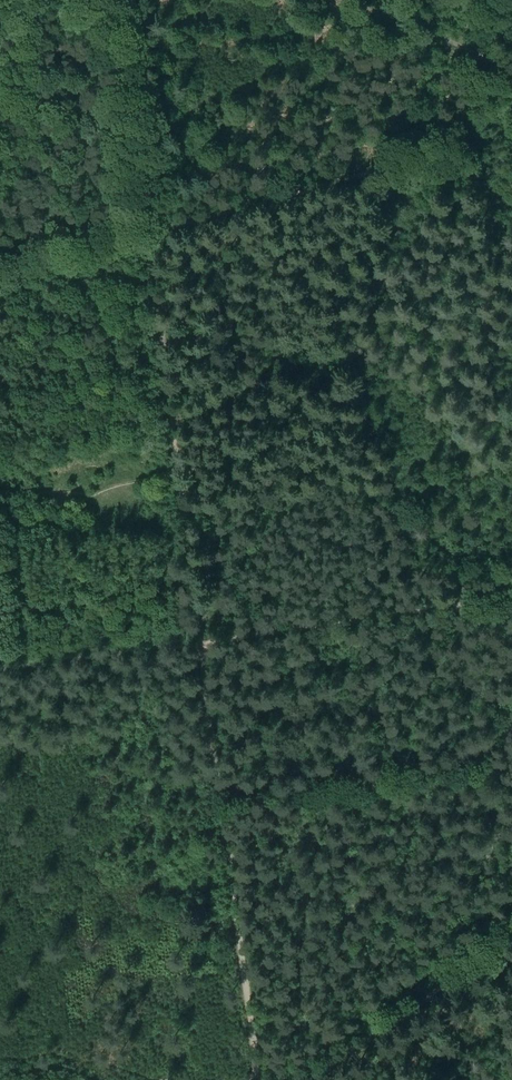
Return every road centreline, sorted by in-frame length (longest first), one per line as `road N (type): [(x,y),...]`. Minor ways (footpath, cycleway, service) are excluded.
road 1 (track): [(511,942),(317,1079)]

